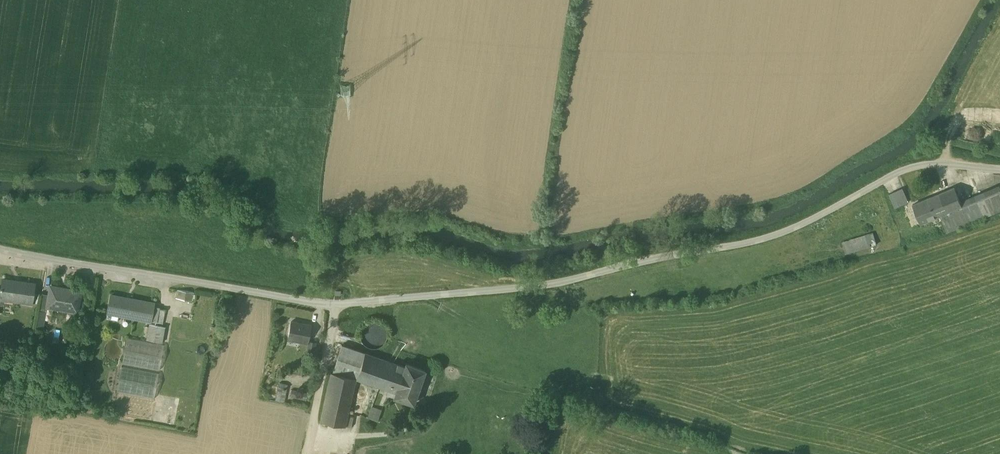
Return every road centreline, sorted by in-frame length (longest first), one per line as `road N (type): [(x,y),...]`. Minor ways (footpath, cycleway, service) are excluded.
road 1 (unclassified): [(999,168),(937,158),(772,237),(573,278),(341,305),(0,249)]
road 2 (track): [(306,453),(341,305)]

